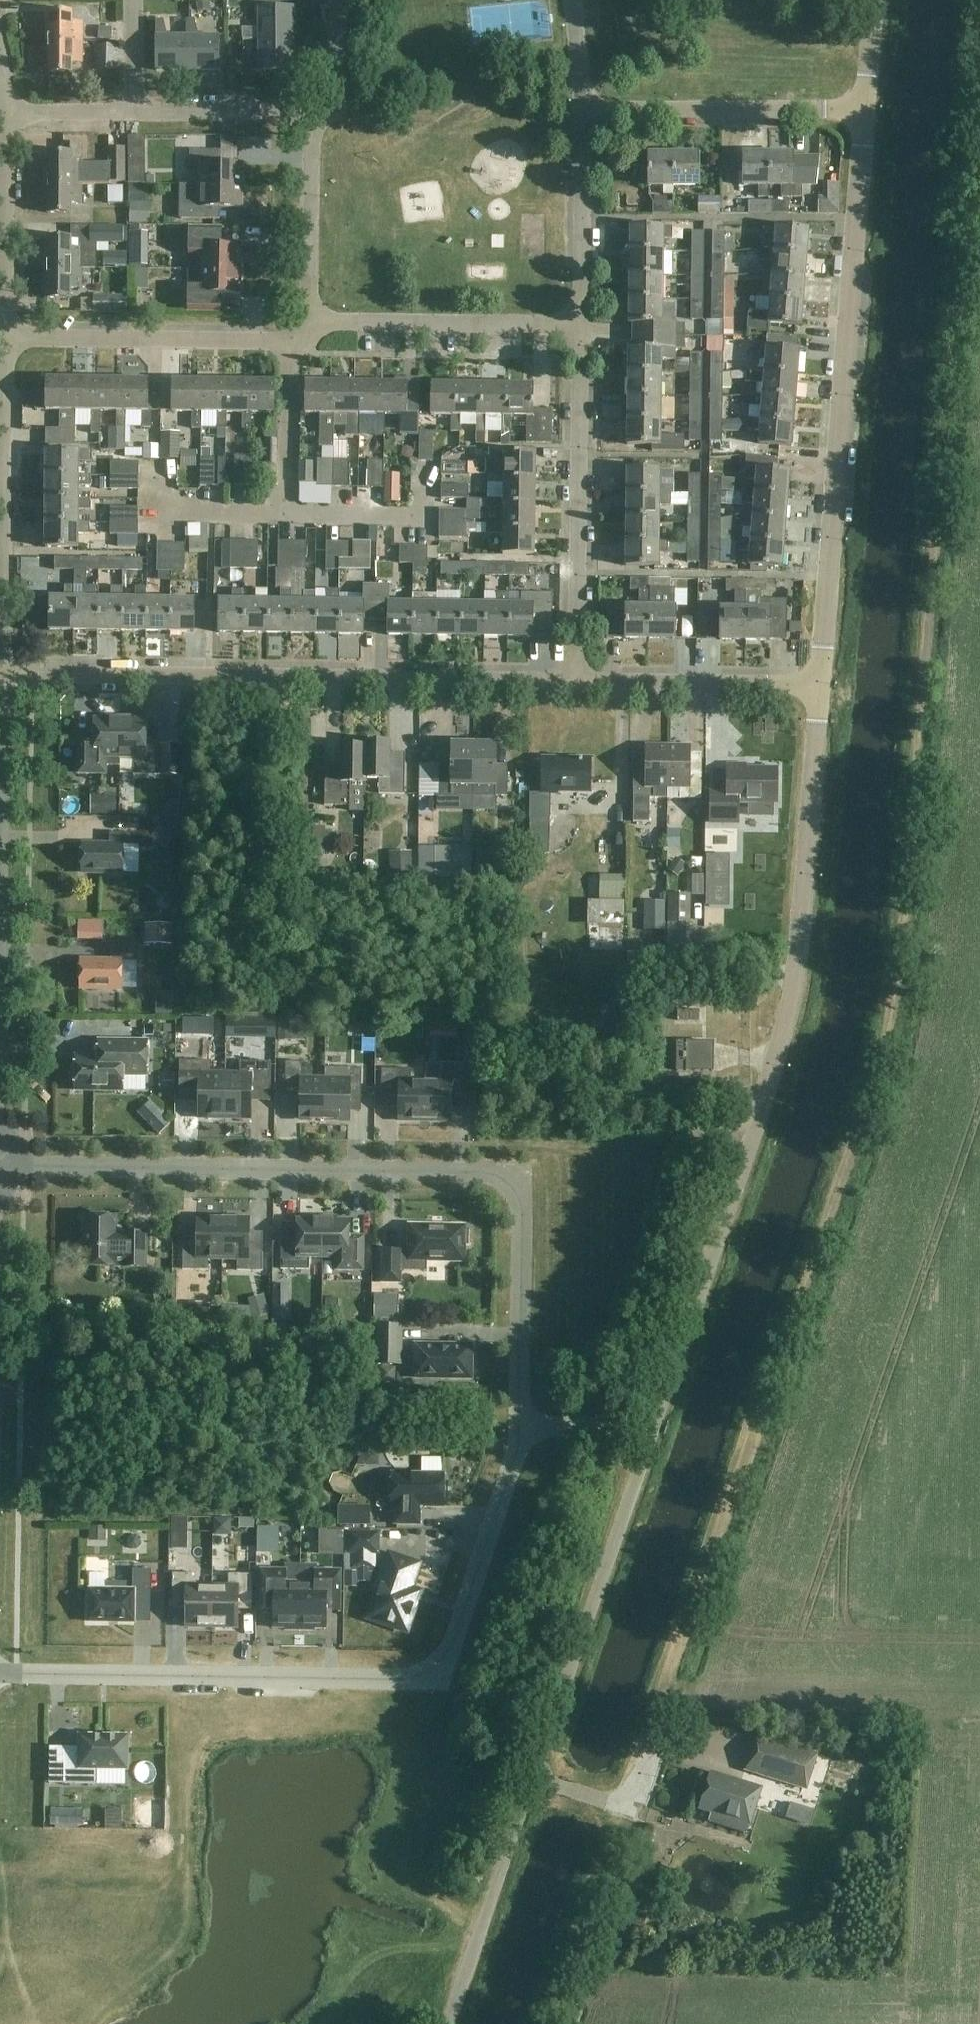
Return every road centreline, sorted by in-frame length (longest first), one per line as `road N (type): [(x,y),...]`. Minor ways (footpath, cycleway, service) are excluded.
road 1 (track): [(553,2023),(686,1619),(878,1082),(909,910),(979,12)]
road 2 (residential): [(0,1167),(478,1171),(501,1178),(516,1189),(520,1213),(516,1427)]
road 3 (unclassified): [(655,1423),(751,1148),(789,999),(820,687)]
road 4 (residential): [(516,1427),(515,1456),(439,1681),(0,1676)]
road 5 (unclassified): [(448,2023),(655,1423)]
road 6 (unclassified): [(820,687),(867,111)]
road 7 (residential): [(576,683),(3,673)]
road 8 (residential): [(576,683),(582,326)]
road 9 (residential): [(3,673),(6,331)]
road 10 (residential): [(312,329),(290,340),(35,339),(6,331)]
road 11 (residential): [(313,112),(6,112)]
road 12 (residential): [(867,111),(585,111)]
road 13 (residential): [(582,326),(361,322),(312,329)]
road 14 (residential): [(820,687),(576,683)]
road 15 (residential): [(6,331),(6,112)]
road 16 (residential): [(312,329),(313,112)]
road 17 (residential): [(582,326),(585,111)]
road 18 (residential): [(0,829),(3,673)]
road 19 (residential): [(516,1427),(655,1423)]
road 20 (residential): [(338,0),(339,109),(313,112)]

